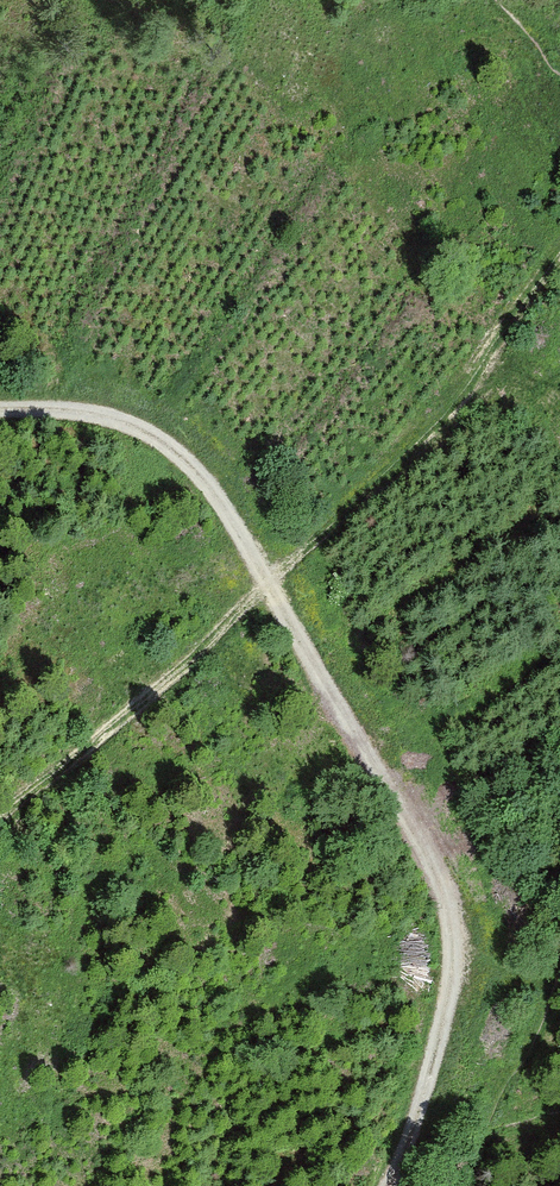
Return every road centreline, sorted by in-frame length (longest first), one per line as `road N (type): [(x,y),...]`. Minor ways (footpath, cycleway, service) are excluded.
road 1 (track): [(391,1185),(457,973),(450,905),(436,865),(206,480),(151,437),(86,413),(0,412)]
road 2 (track): [(0,812),(184,666),(430,431),(559,253)]

